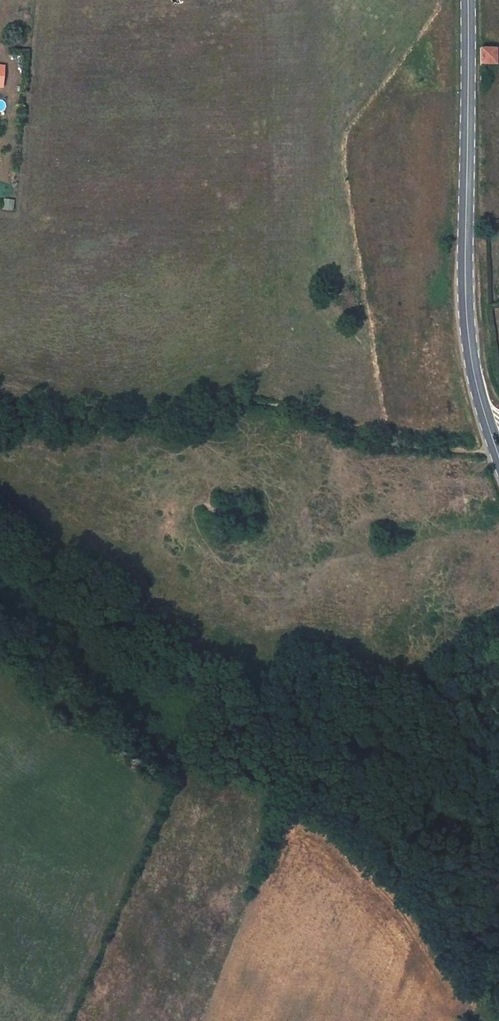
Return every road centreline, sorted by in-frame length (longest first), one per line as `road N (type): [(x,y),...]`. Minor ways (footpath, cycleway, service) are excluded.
road 1 (primary): [(469,0),(468,323),(490,429)]

